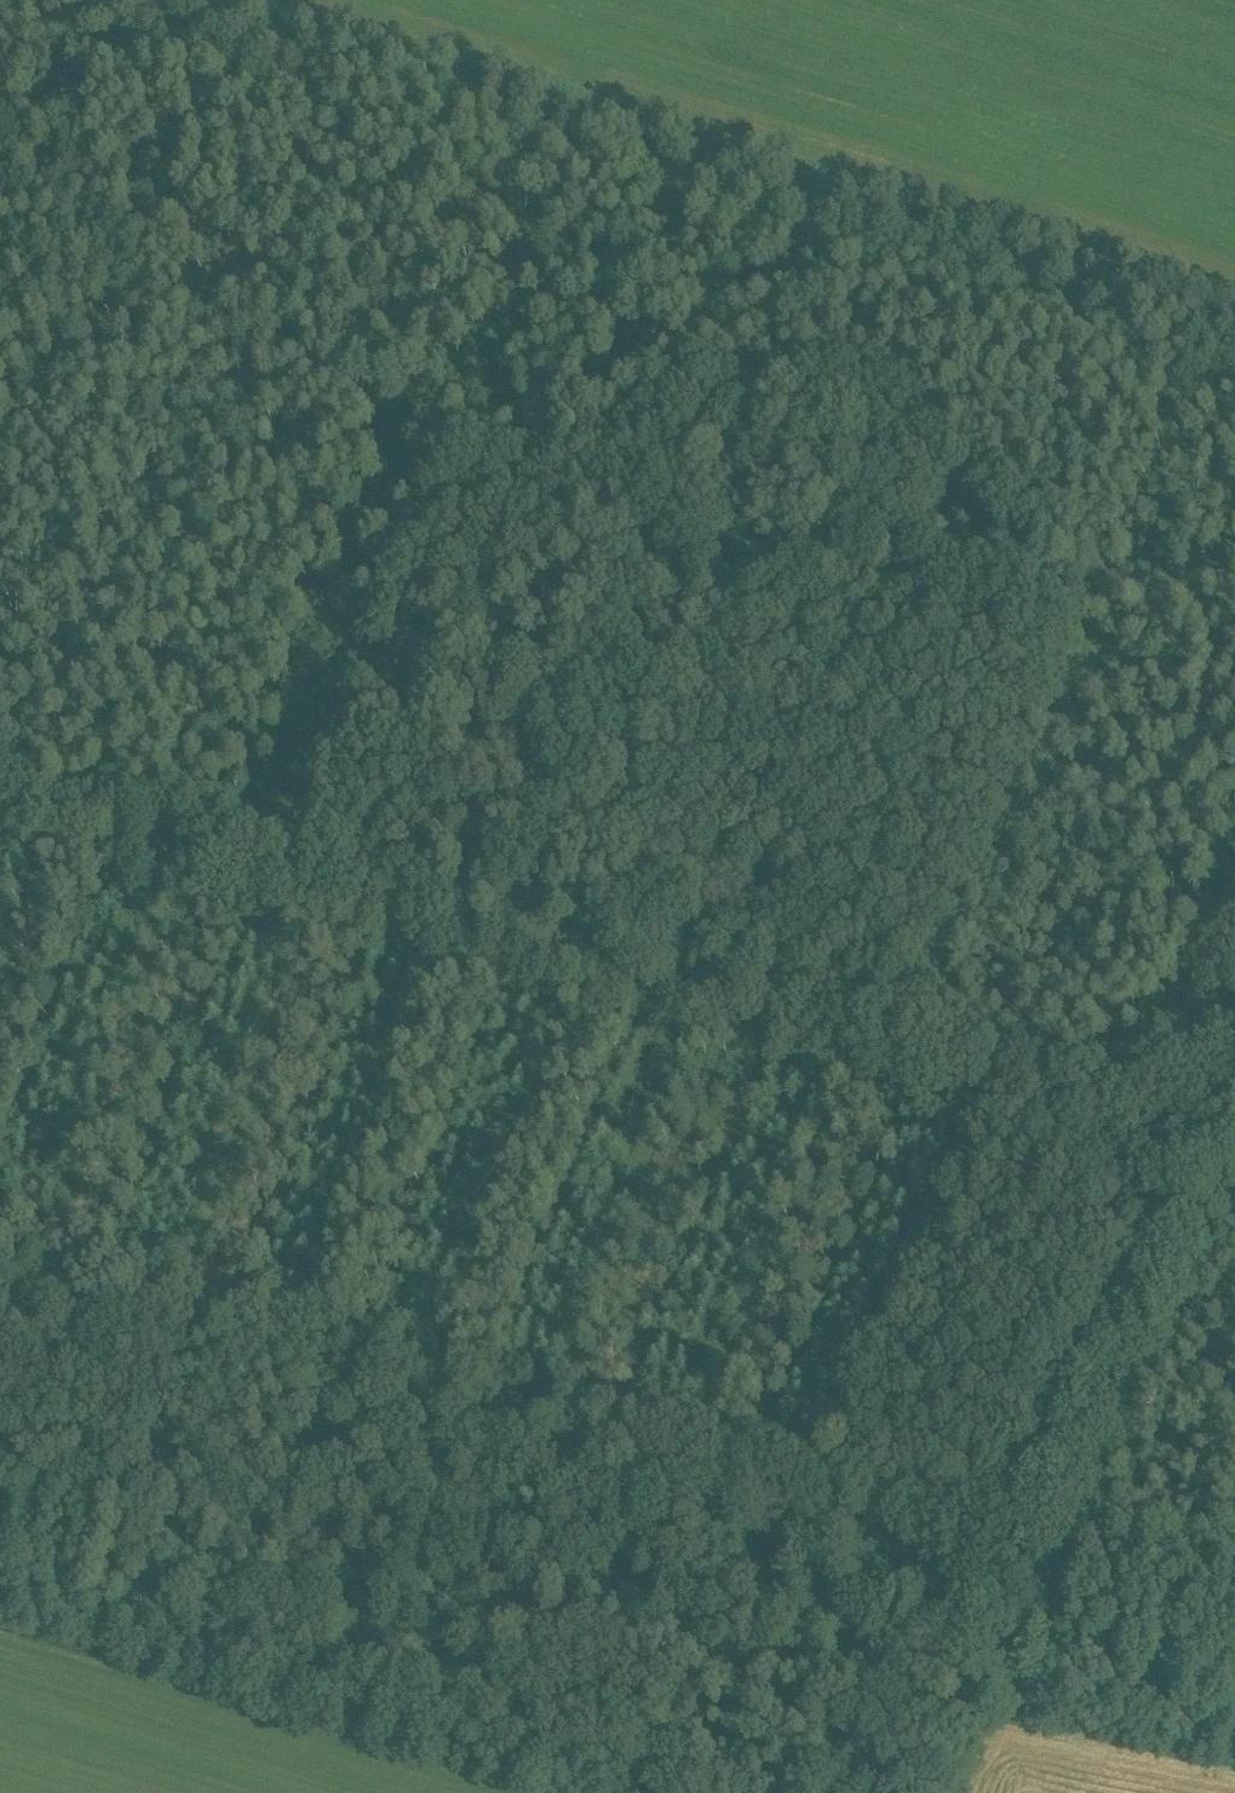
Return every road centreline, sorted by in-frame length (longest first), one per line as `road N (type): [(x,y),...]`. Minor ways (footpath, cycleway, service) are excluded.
road 1 (track): [(1234,969),(1151,1132),(0,815)]
road 2 (track): [(1025,1709),(1042,1632),(1036,1534),(1176,1250),(1179,1213),(1151,1132)]
road 3 (track): [(1025,1709),(1234,1753)]

